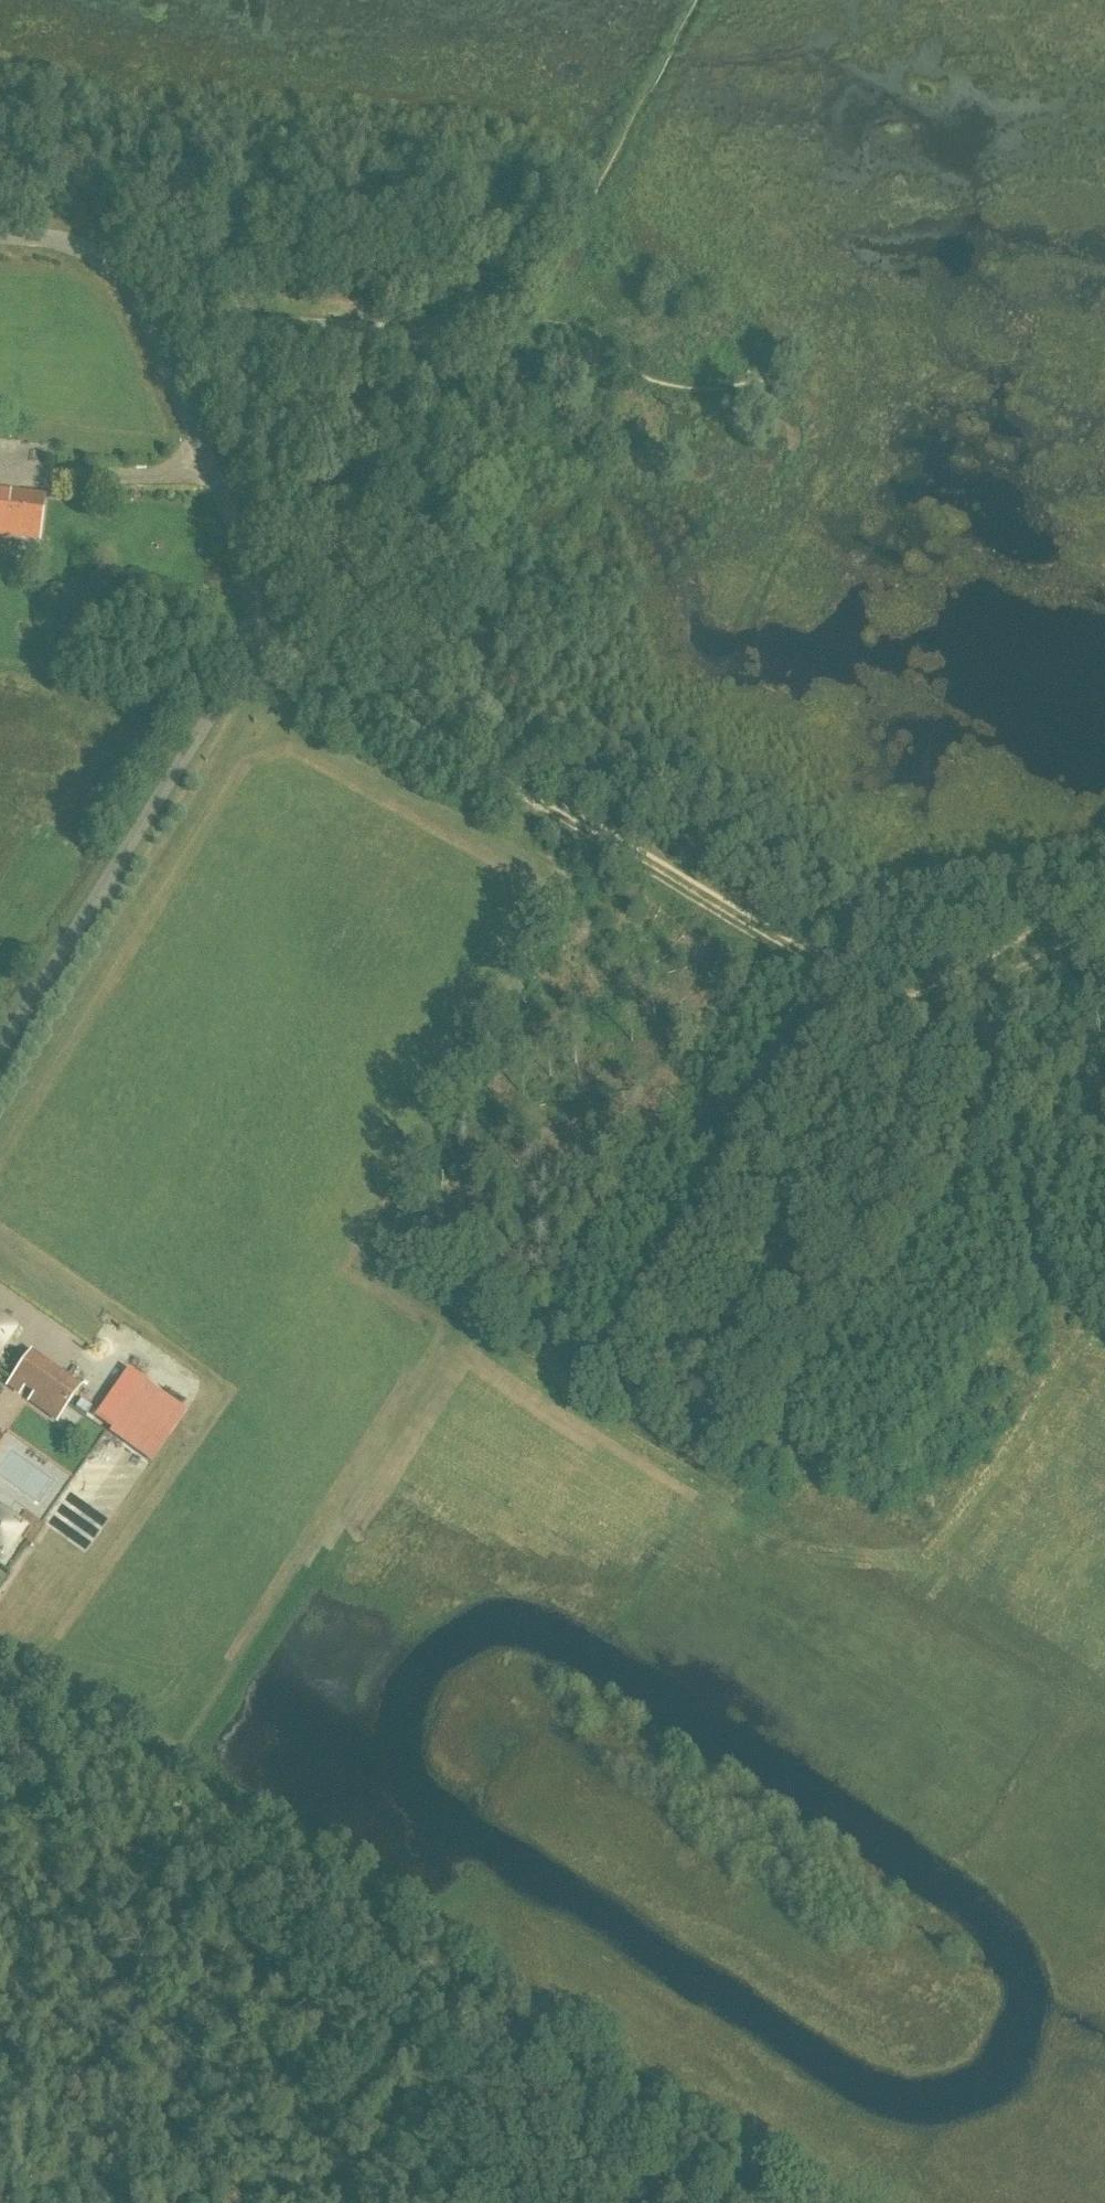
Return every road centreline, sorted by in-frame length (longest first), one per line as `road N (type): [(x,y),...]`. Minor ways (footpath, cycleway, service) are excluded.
road 1 (unclassified): [(0,1056),(241,671),(254,617),(240,541),(137,301),(92,260),(29,240),(0,240)]
road 2 (track): [(467,756),(918,1026)]
road 3 (track): [(253,631),(467,756)]
road 4 (track): [(918,1026),(1028,970)]

